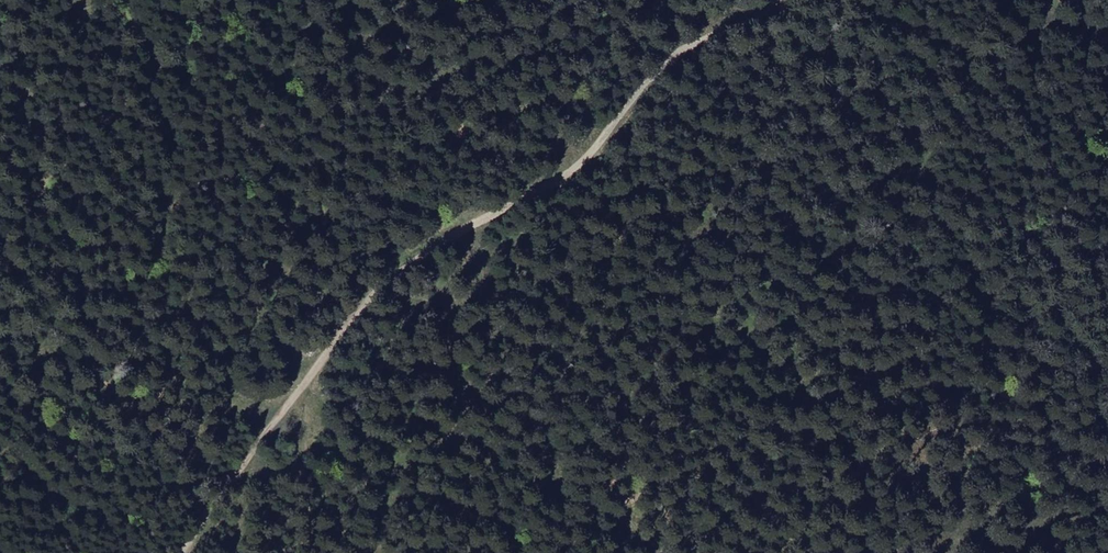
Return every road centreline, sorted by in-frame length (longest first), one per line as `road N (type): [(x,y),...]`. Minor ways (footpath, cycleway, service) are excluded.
road 1 (track): [(768,0),(662,66),(597,145),(552,182),(382,285),(234,473),(185,552)]

